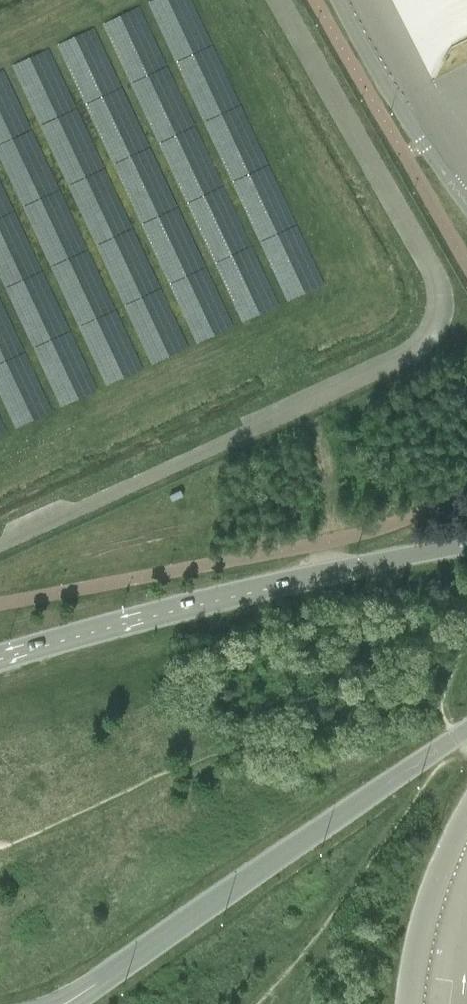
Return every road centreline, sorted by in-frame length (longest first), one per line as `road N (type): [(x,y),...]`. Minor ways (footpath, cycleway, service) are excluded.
road 1 (secondary): [(466,547),(0,656)]
road 2 (secondary): [(87,993),(466,733)]
road 3 (tertiary): [(408,1003),(427,906),(466,817)]
road 4 (unclassified): [(434,161),(338,0)]

